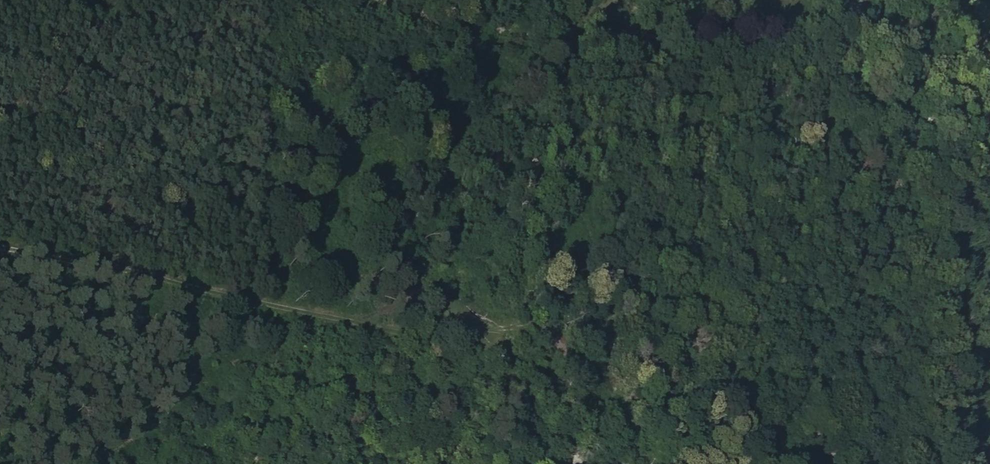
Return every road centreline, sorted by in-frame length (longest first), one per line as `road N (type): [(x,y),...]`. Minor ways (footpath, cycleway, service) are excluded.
road 1 (track): [(0,247),(392,333),(413,334),(454,311),(486,329),(515,326)]
road 2 (track): [(285,307),(281,246),(266,219),(283,19),(275,0)]

